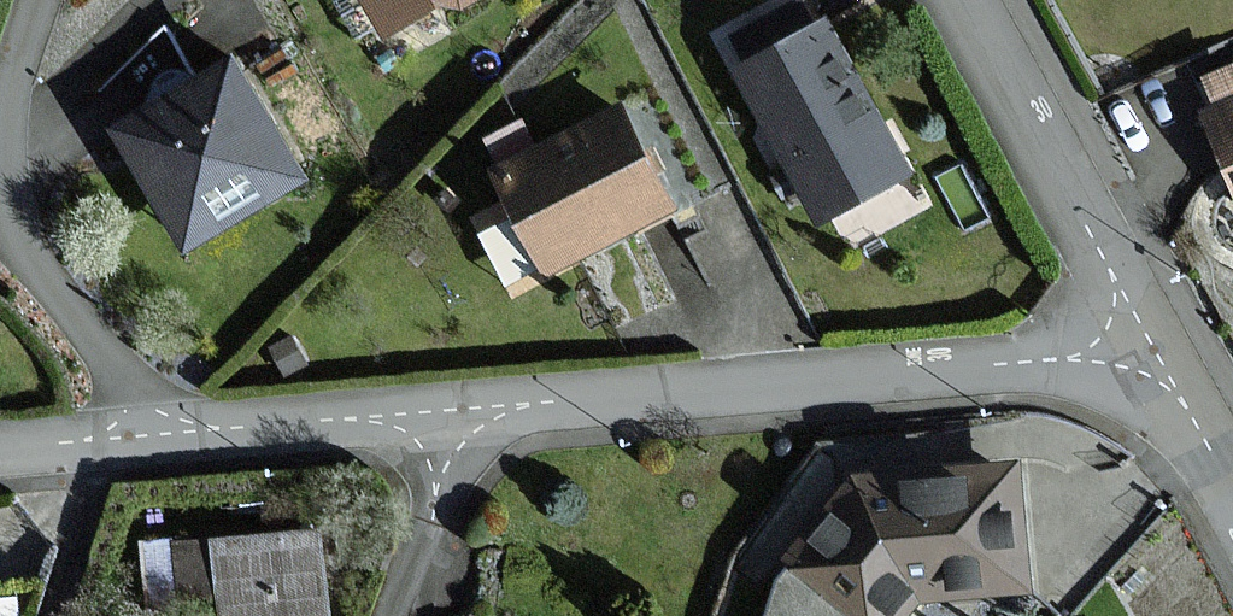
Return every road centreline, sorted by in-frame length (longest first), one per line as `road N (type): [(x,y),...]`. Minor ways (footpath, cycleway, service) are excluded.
road 1 (residential): [(1165,344),(1112,361),(440,411)]
road 2 (residential): [(144,433),(140,404),(49,291),(23,233),(11,164),(13,98),(39,0)]
road 3 (residential): [(964,0),(1165,344)]
road 4 (residential): [(440,411),(144,433)]
road 5 (residential): [(440,411),(442,465),(430,520),(390,615)]
road 6 (residential): [(93,440),(92,486),(52,615)]
road 7 (residential): [(1165,344),(1232,467)]

